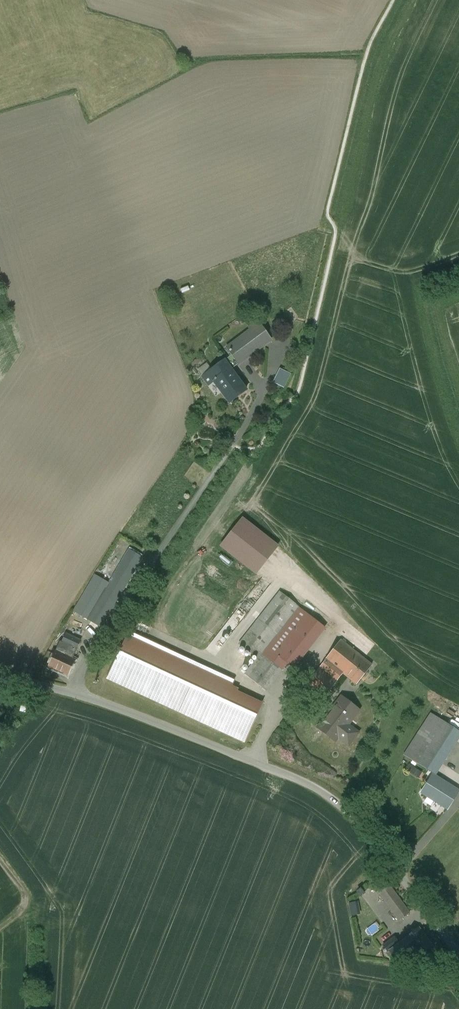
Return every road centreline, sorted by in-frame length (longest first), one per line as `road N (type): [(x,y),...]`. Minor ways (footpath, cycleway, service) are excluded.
road 1 (unclassified): [(0,676),(97,701),(323,793),(391,860),(458,949)]

